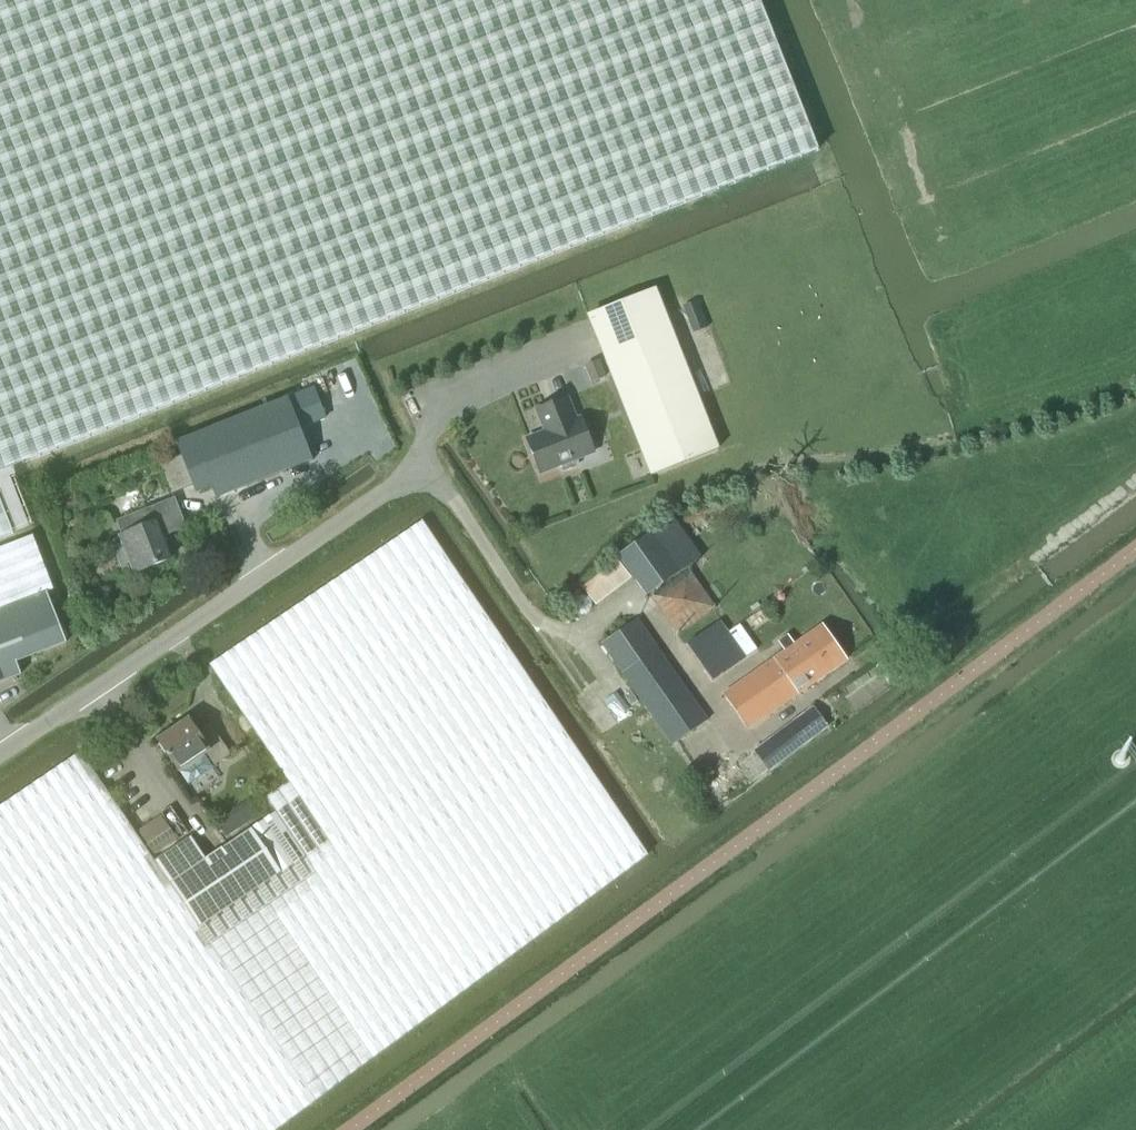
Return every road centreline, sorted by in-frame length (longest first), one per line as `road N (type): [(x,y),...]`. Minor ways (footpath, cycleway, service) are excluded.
road 1 (residential): [(0,753),(424,469)]

